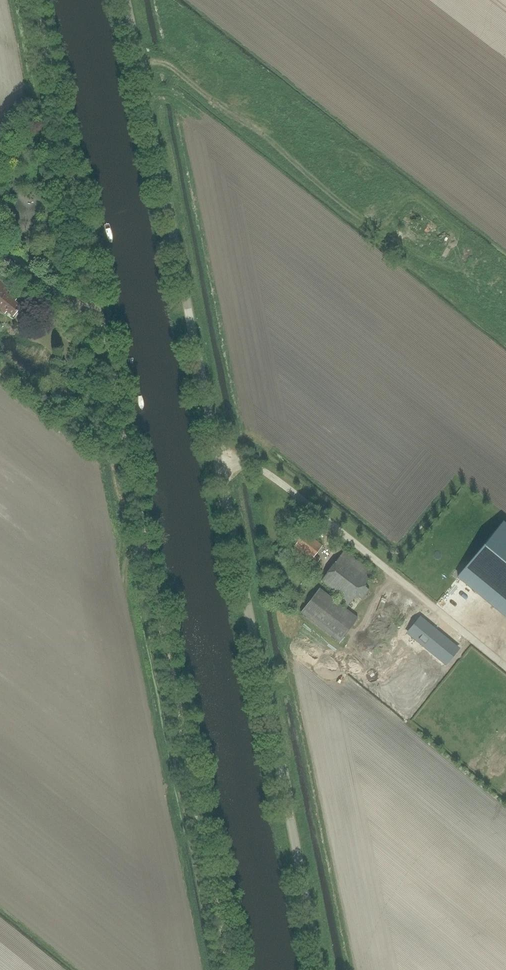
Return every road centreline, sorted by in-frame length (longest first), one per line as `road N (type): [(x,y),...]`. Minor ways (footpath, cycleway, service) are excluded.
road 1 (unclassified): [(321,969),(124,0)]
road 2 (track): [(40,0),(231,969)]
road 3 (unclassified): [(101,311),(67,298),(0,244)]

